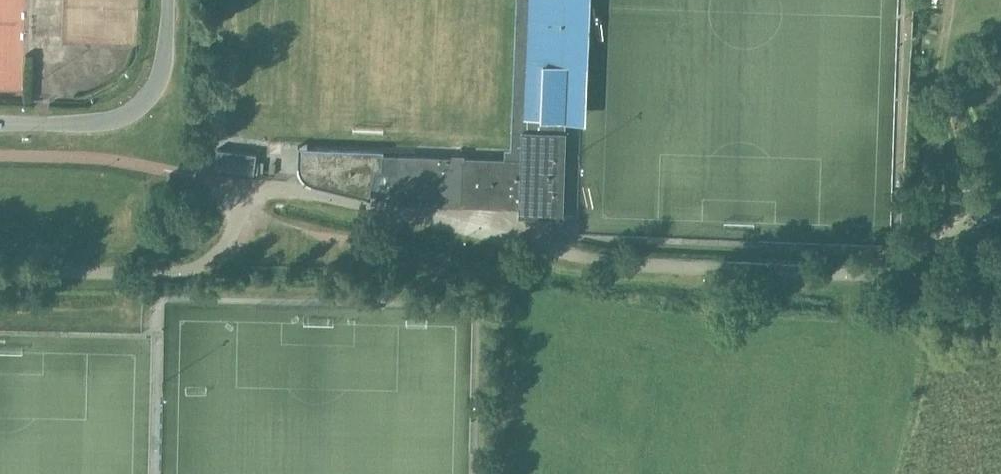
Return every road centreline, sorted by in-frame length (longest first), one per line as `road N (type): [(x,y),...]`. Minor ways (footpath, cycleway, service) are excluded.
road 1 (tertiary): [(0,124),(110,123),(138,109),(161,71),(165,0)]

